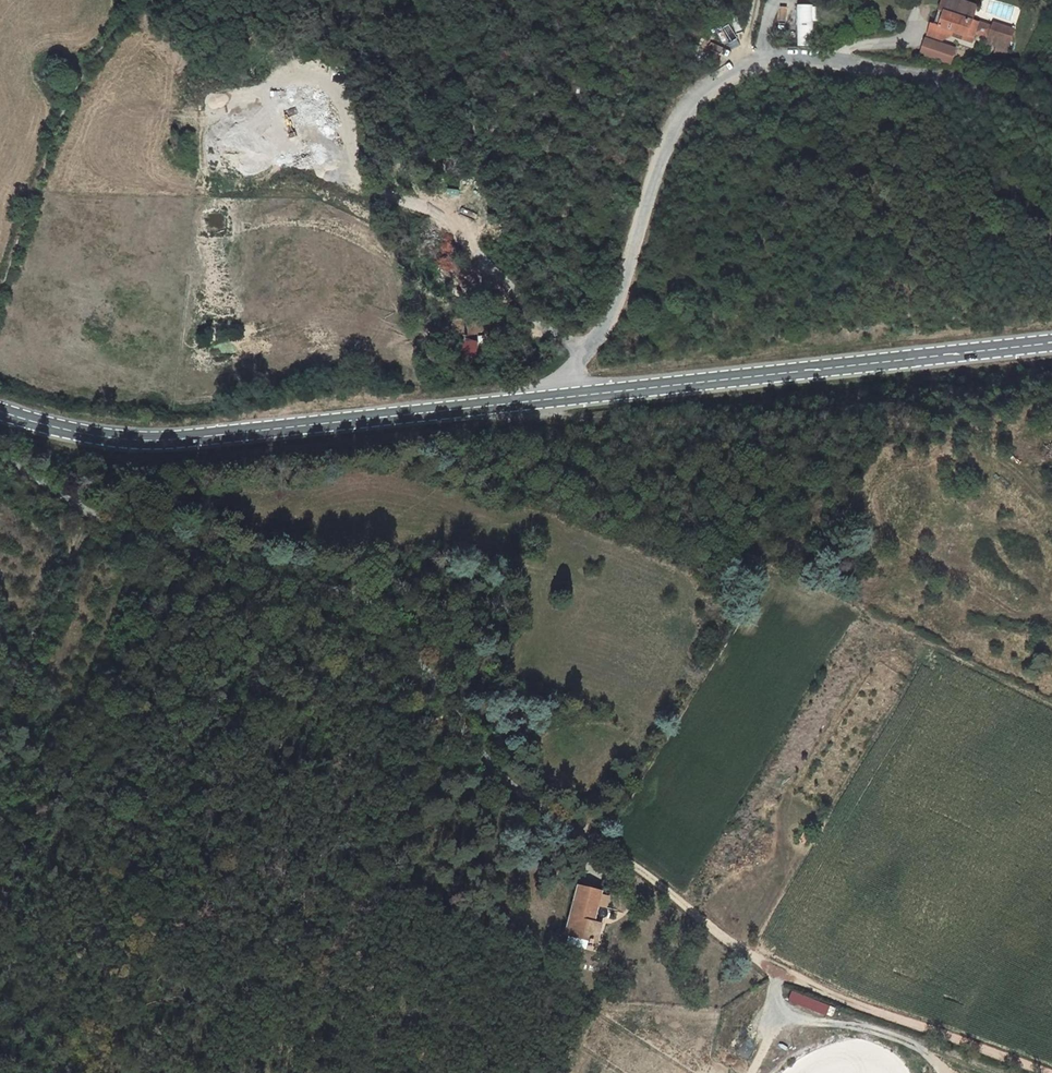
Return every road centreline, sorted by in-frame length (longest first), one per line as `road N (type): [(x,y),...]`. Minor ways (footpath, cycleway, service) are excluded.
road 1 (secondary): [(1051,343),(250,434),(108,440),(0,412)]
road 2 (unclassified): [(0,463),(93,513),(351,590),(391,622),(496,768),(604,849)]
road 3 (track): [(460,721),(365,690),(312,652),(265,640),(218,642),(192,659),(116,760),(82,858),(59,892),(31,919),(0,931)]
road 4 (track): [(604,849),(755,964),(1042,1072)]
road 5 (track): [(1051,131),(969,84),(899,73)]

